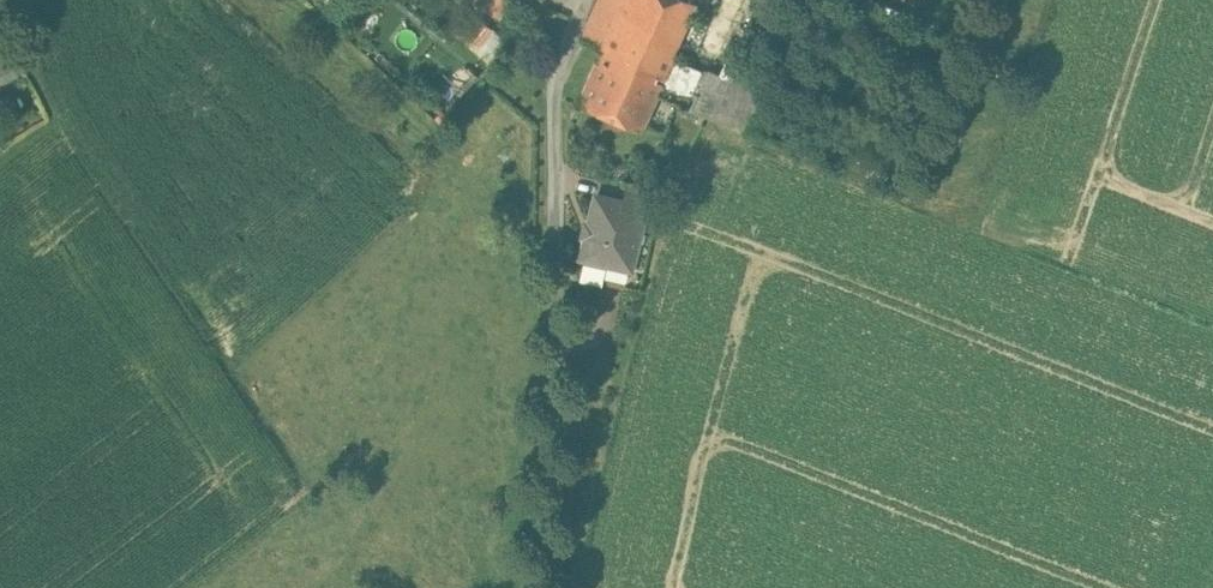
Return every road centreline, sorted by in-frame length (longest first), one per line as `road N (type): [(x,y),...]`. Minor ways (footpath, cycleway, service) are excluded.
road 1 (track): [(542,587),(559,405),(560,102),(589,0)]

